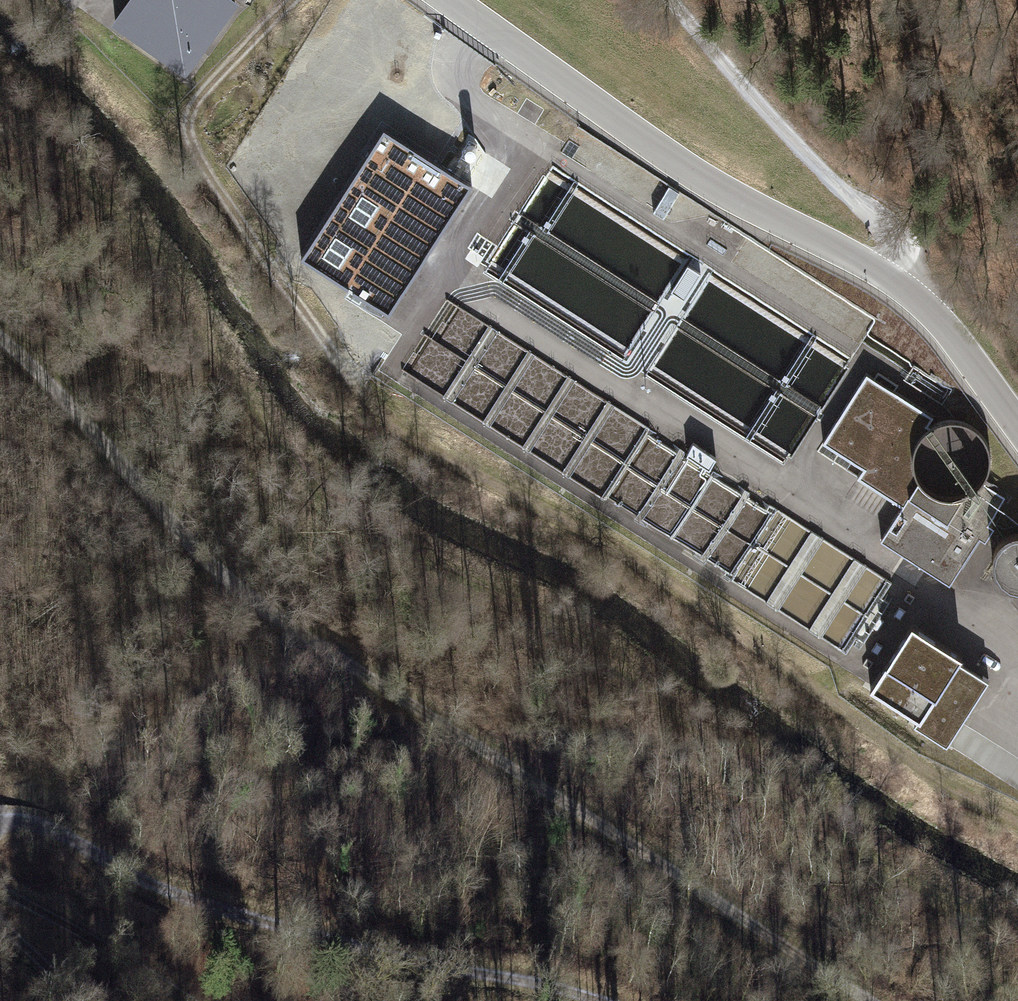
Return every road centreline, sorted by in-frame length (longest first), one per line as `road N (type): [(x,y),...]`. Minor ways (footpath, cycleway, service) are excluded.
road 1 (track): [(293,0),(196,102),(191,138),(200,164),(363,392),(440,454),(642,563),(927,772),(1017,824)]
road 2 (track): [(874,1000),(271,610),(202,551),(0,337)]
road 3 (unclassified): [(450,0),(704,180),(897,282),(946,328),(1017,426)]
road 4 (track): [(0,821),(55,828),(120,873),(169,893),(414,963),(525,975),(612,1000)]
road 5 (track): [(897,282),(894,257),(877,230),(672,0)]
road 6 (track): [(190,1000),(0,887)]

